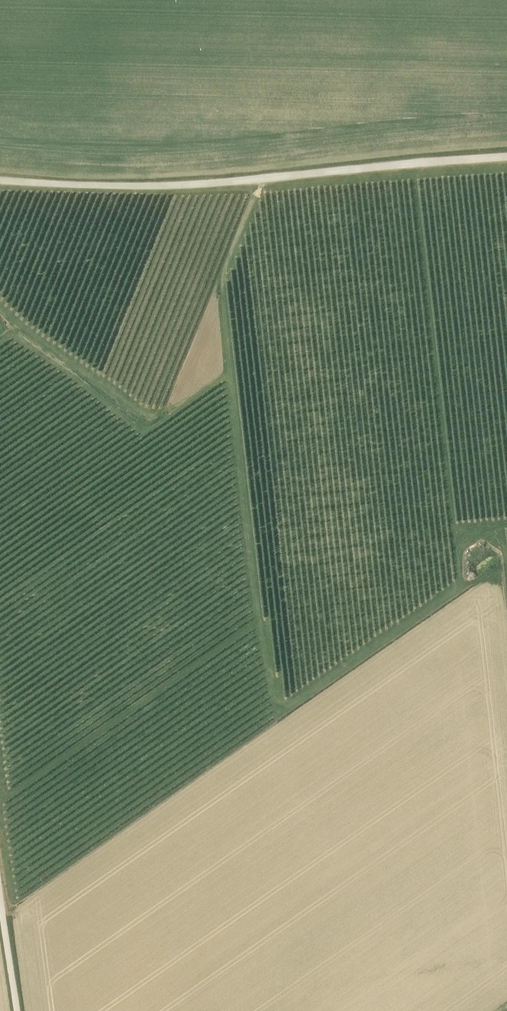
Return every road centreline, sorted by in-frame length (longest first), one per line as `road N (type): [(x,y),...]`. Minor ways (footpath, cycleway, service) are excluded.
road 1 (track): [(506,161),(142,190),(0,183)]
road 2 (track): [(0,884),(20,1010)]

